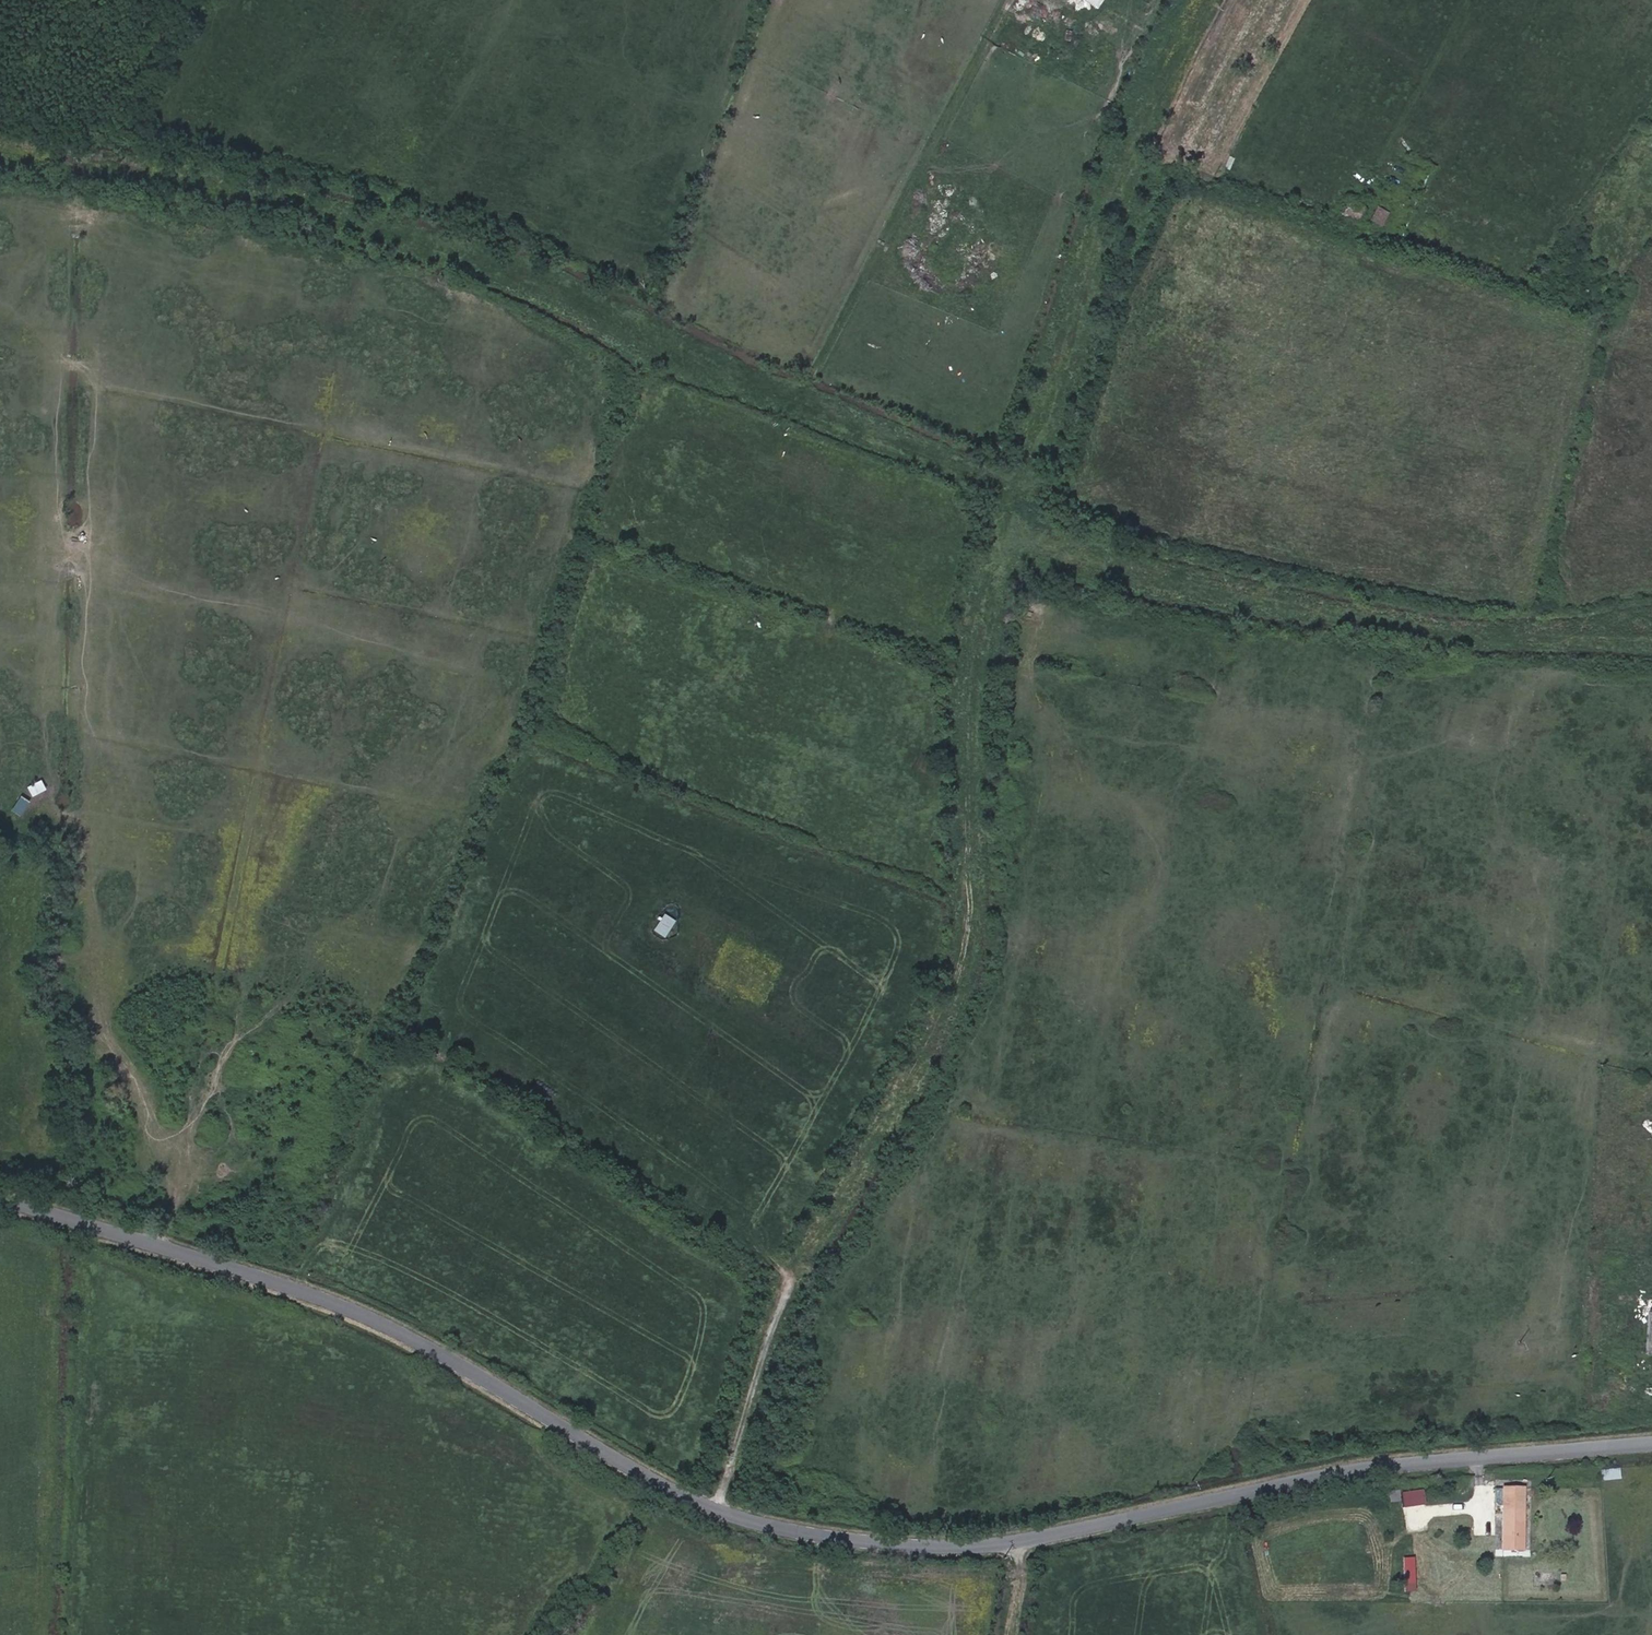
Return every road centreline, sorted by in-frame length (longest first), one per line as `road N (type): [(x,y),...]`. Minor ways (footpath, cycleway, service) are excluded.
road 1 (residential): [(1651,1439),(1366,1463),(987,1553),(851,1536),(729,1517),(325,1298),(0,1189)]

